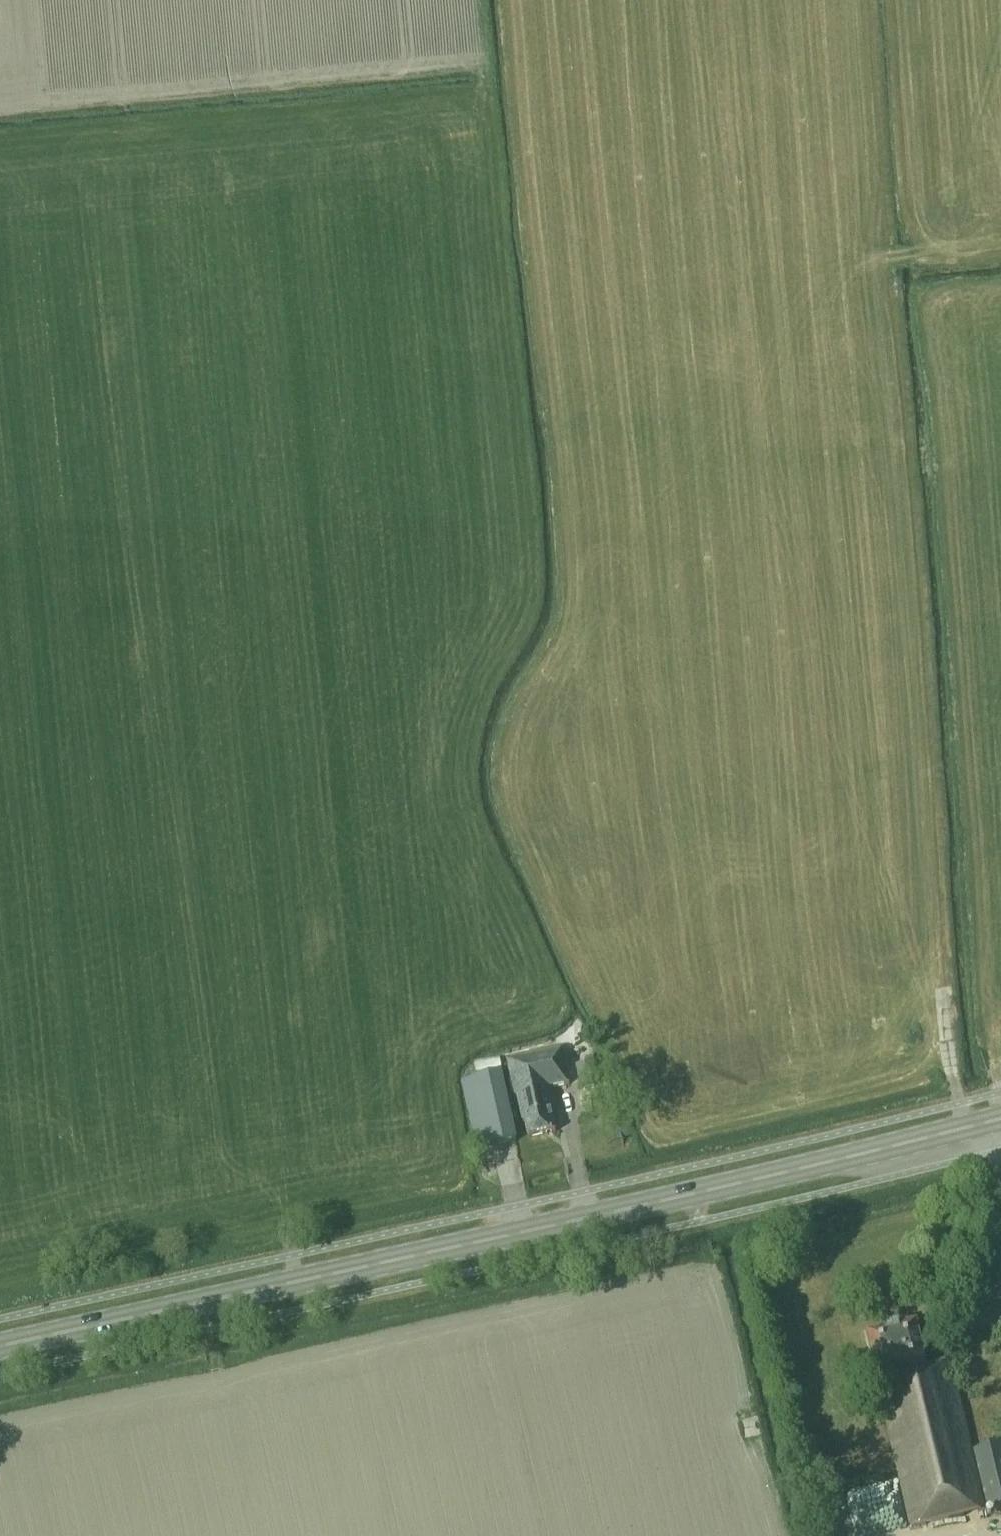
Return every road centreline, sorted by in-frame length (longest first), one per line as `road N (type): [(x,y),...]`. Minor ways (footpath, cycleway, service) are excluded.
road 1 (primary): [(1000,1118),(0,1346)]

